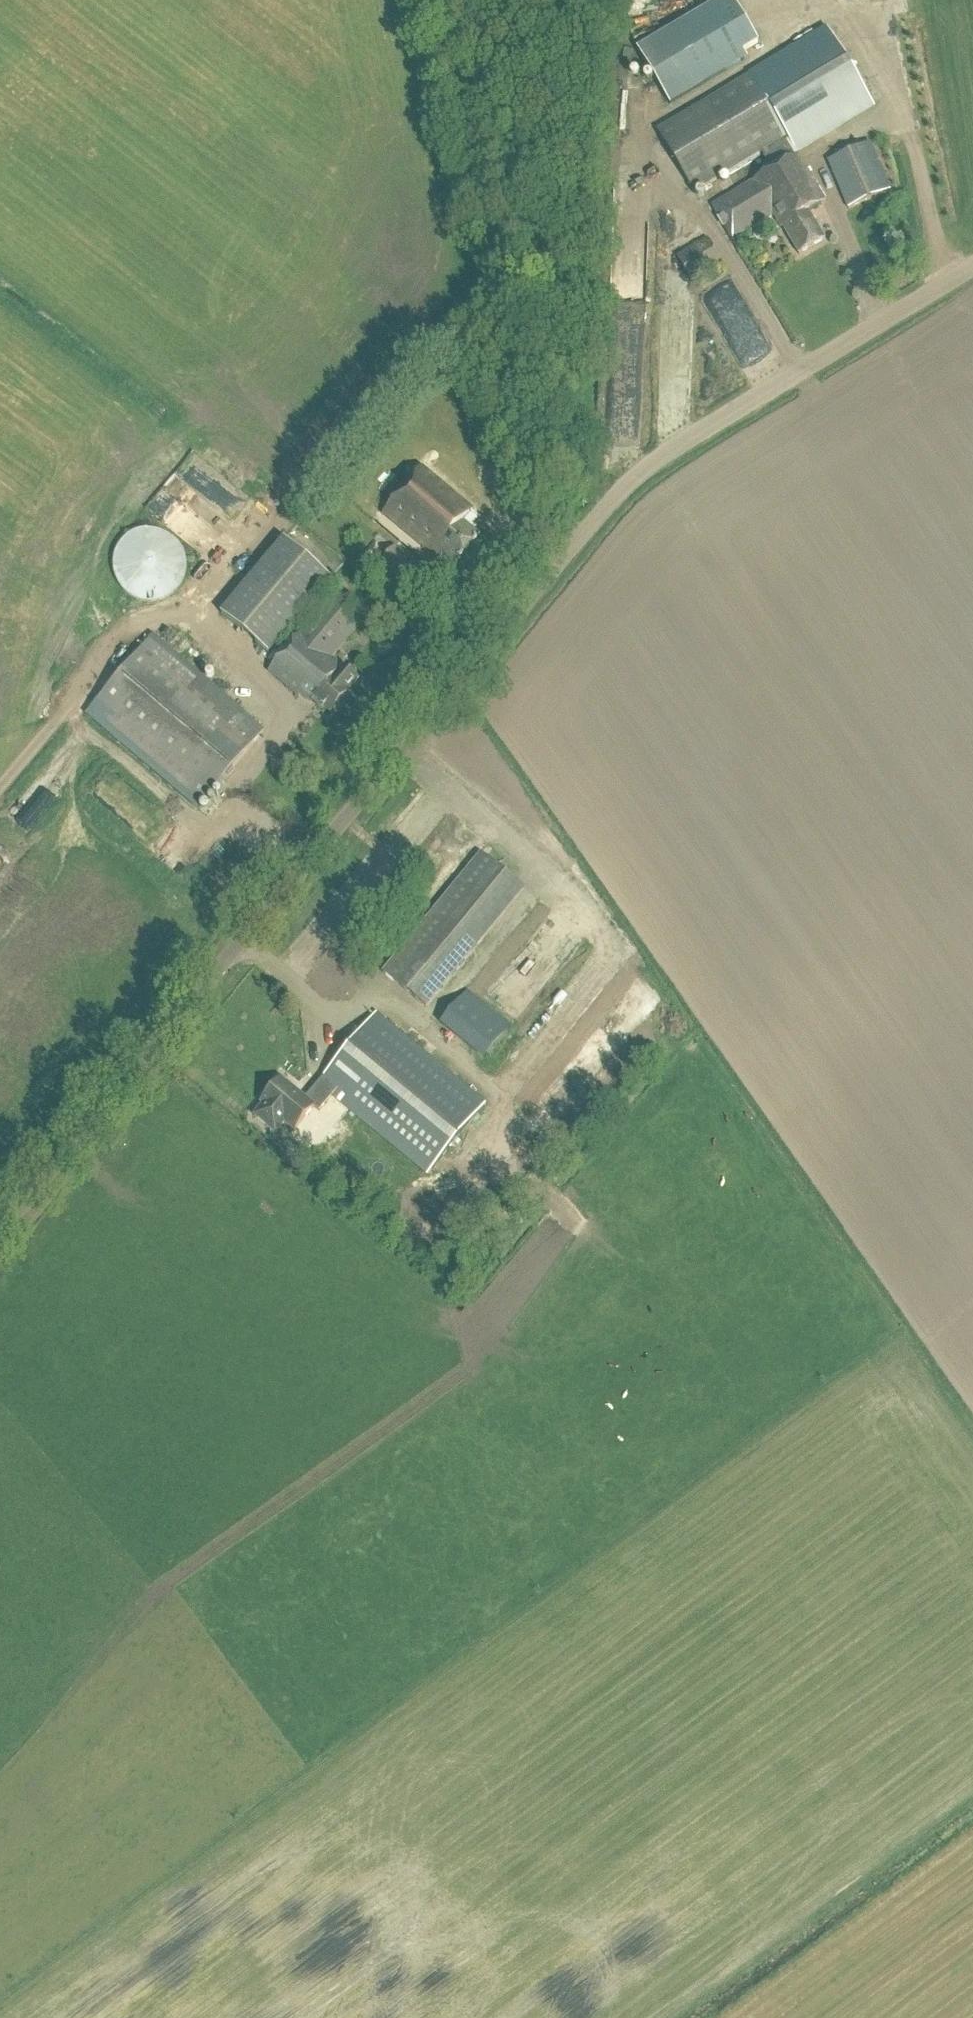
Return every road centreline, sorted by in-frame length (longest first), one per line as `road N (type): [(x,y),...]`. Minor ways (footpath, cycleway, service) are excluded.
road 1 (tertiary): [(0,1230),(589,525),(681,444),(972,267)]

